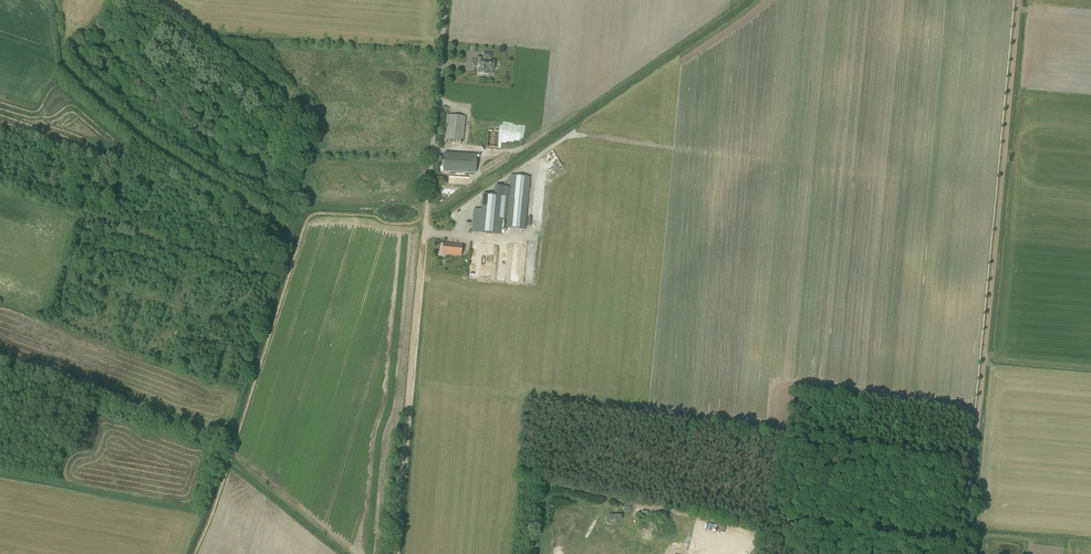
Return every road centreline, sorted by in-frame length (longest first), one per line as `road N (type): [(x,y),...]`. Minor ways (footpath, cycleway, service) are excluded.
road 1 (track): [(1018,0),(963,553)]
road 2 (track): [(427,203),(395,553)]
road 3 (unclassified): [(427,203),(446,0)]

